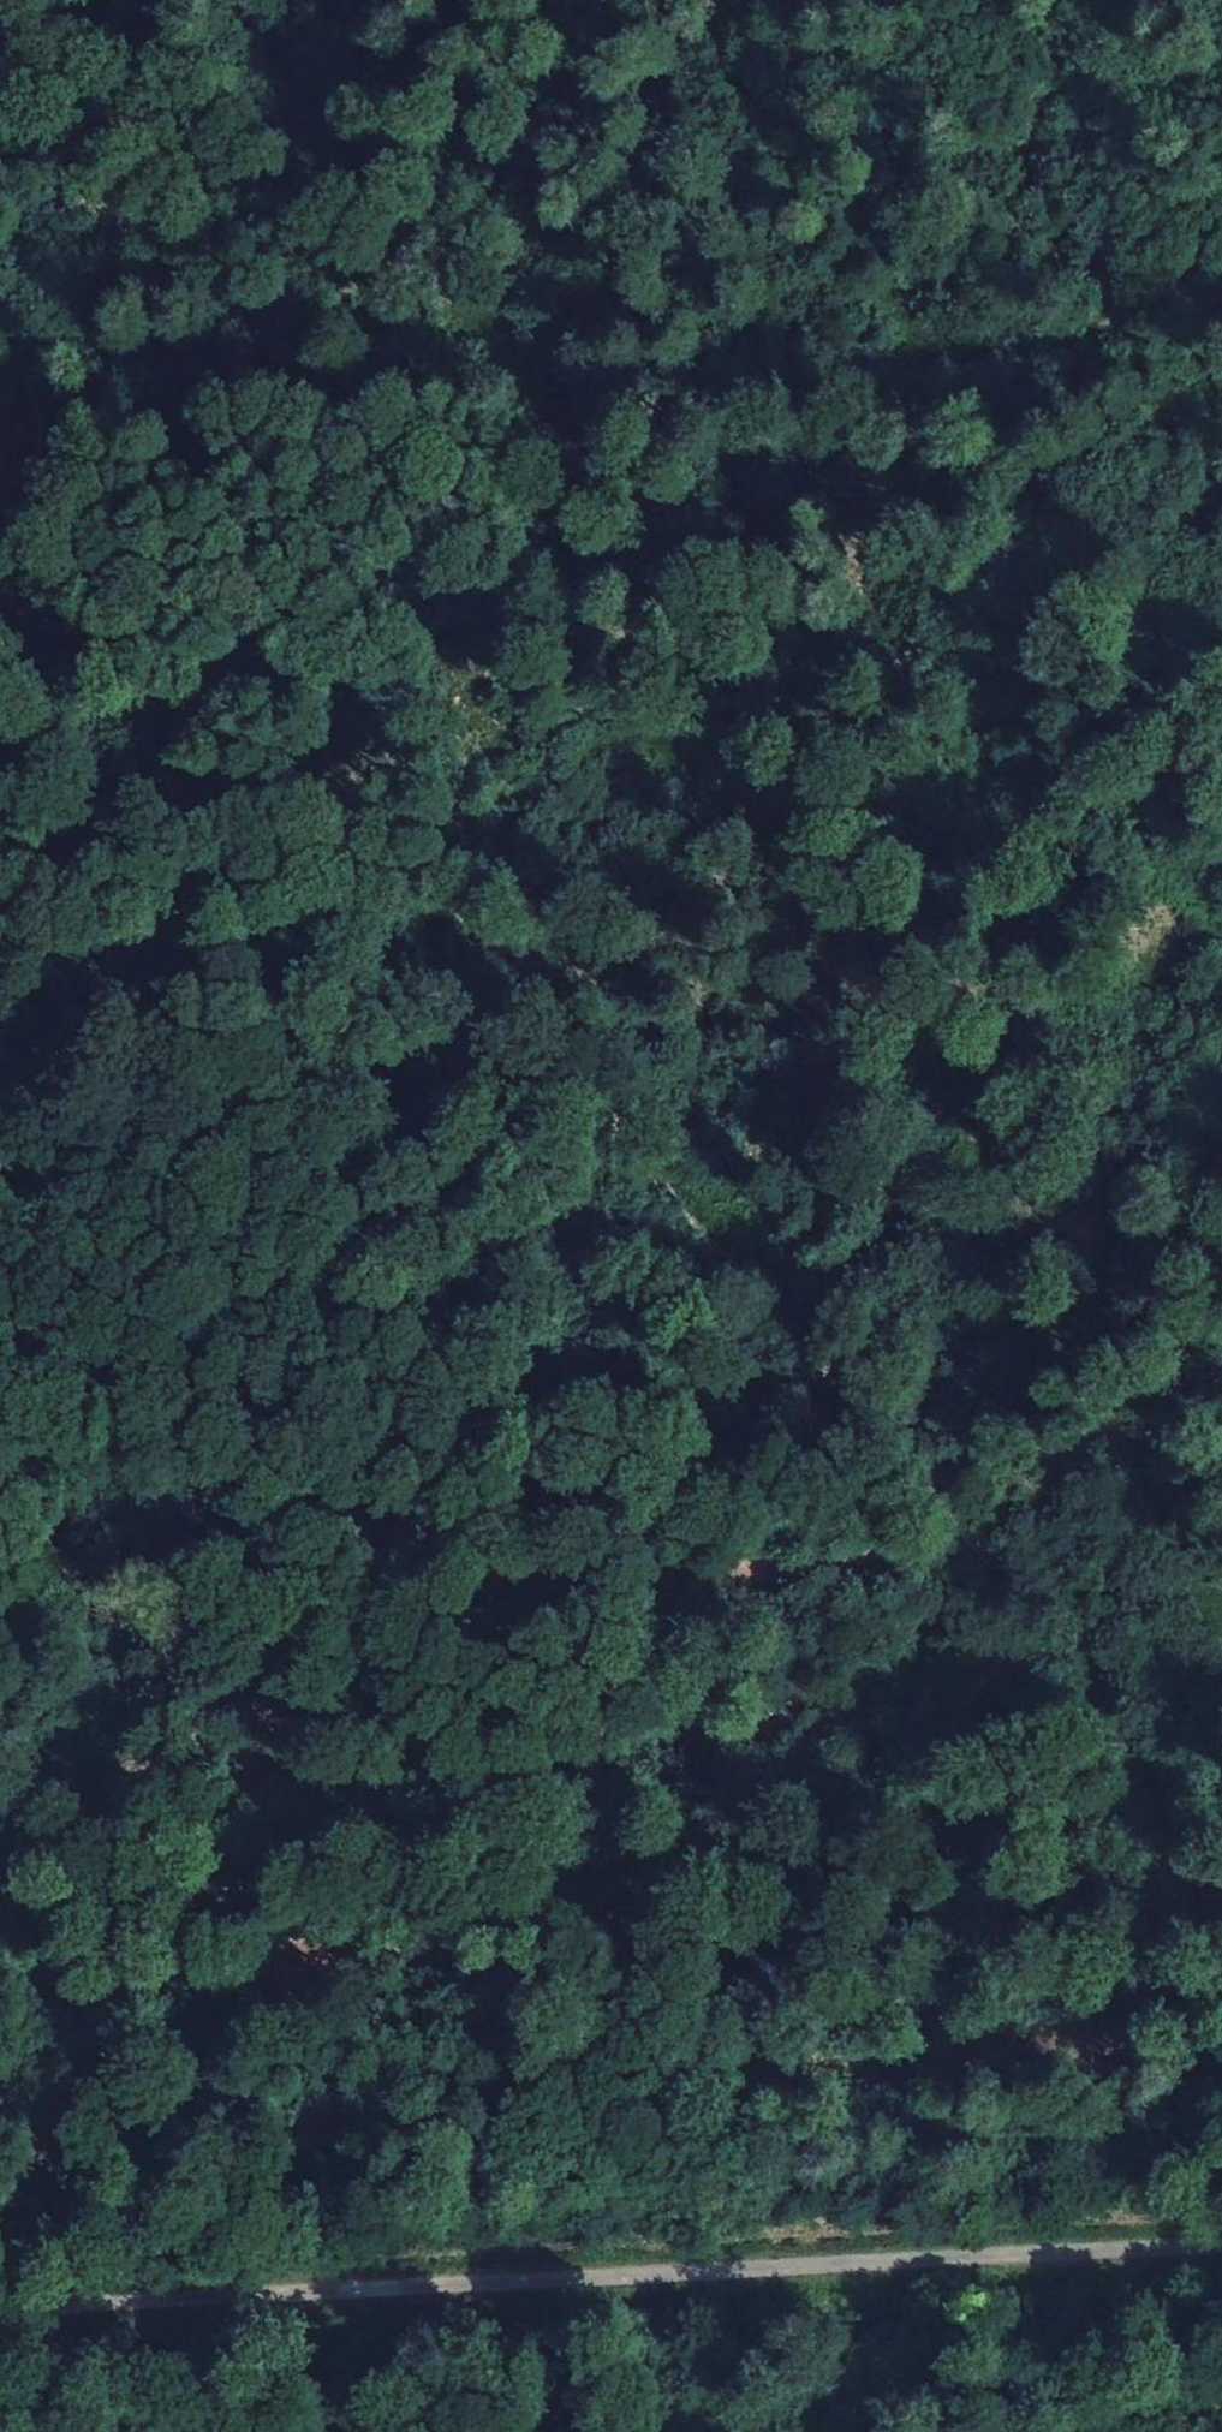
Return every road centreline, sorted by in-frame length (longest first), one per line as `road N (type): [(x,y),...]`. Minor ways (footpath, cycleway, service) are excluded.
road 1 (track): [(1221,2257),(0,2318)]

